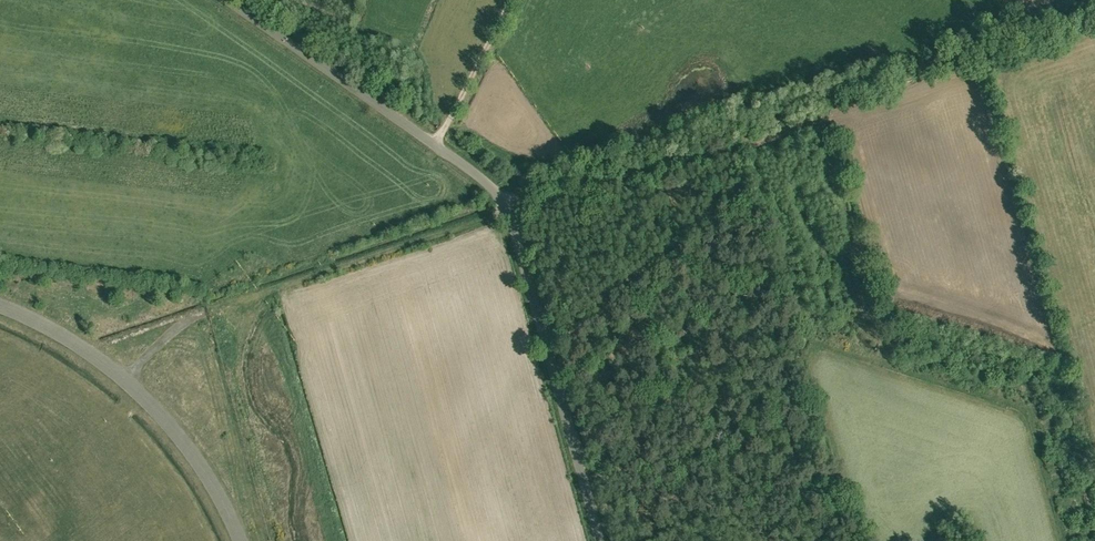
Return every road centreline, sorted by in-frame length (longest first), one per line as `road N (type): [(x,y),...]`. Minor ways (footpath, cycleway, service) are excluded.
road 1 (unclassified): [(600,540),(501,203),(481,180),(225,0)]
road 2 (track): [(436,147),(511,0)]

